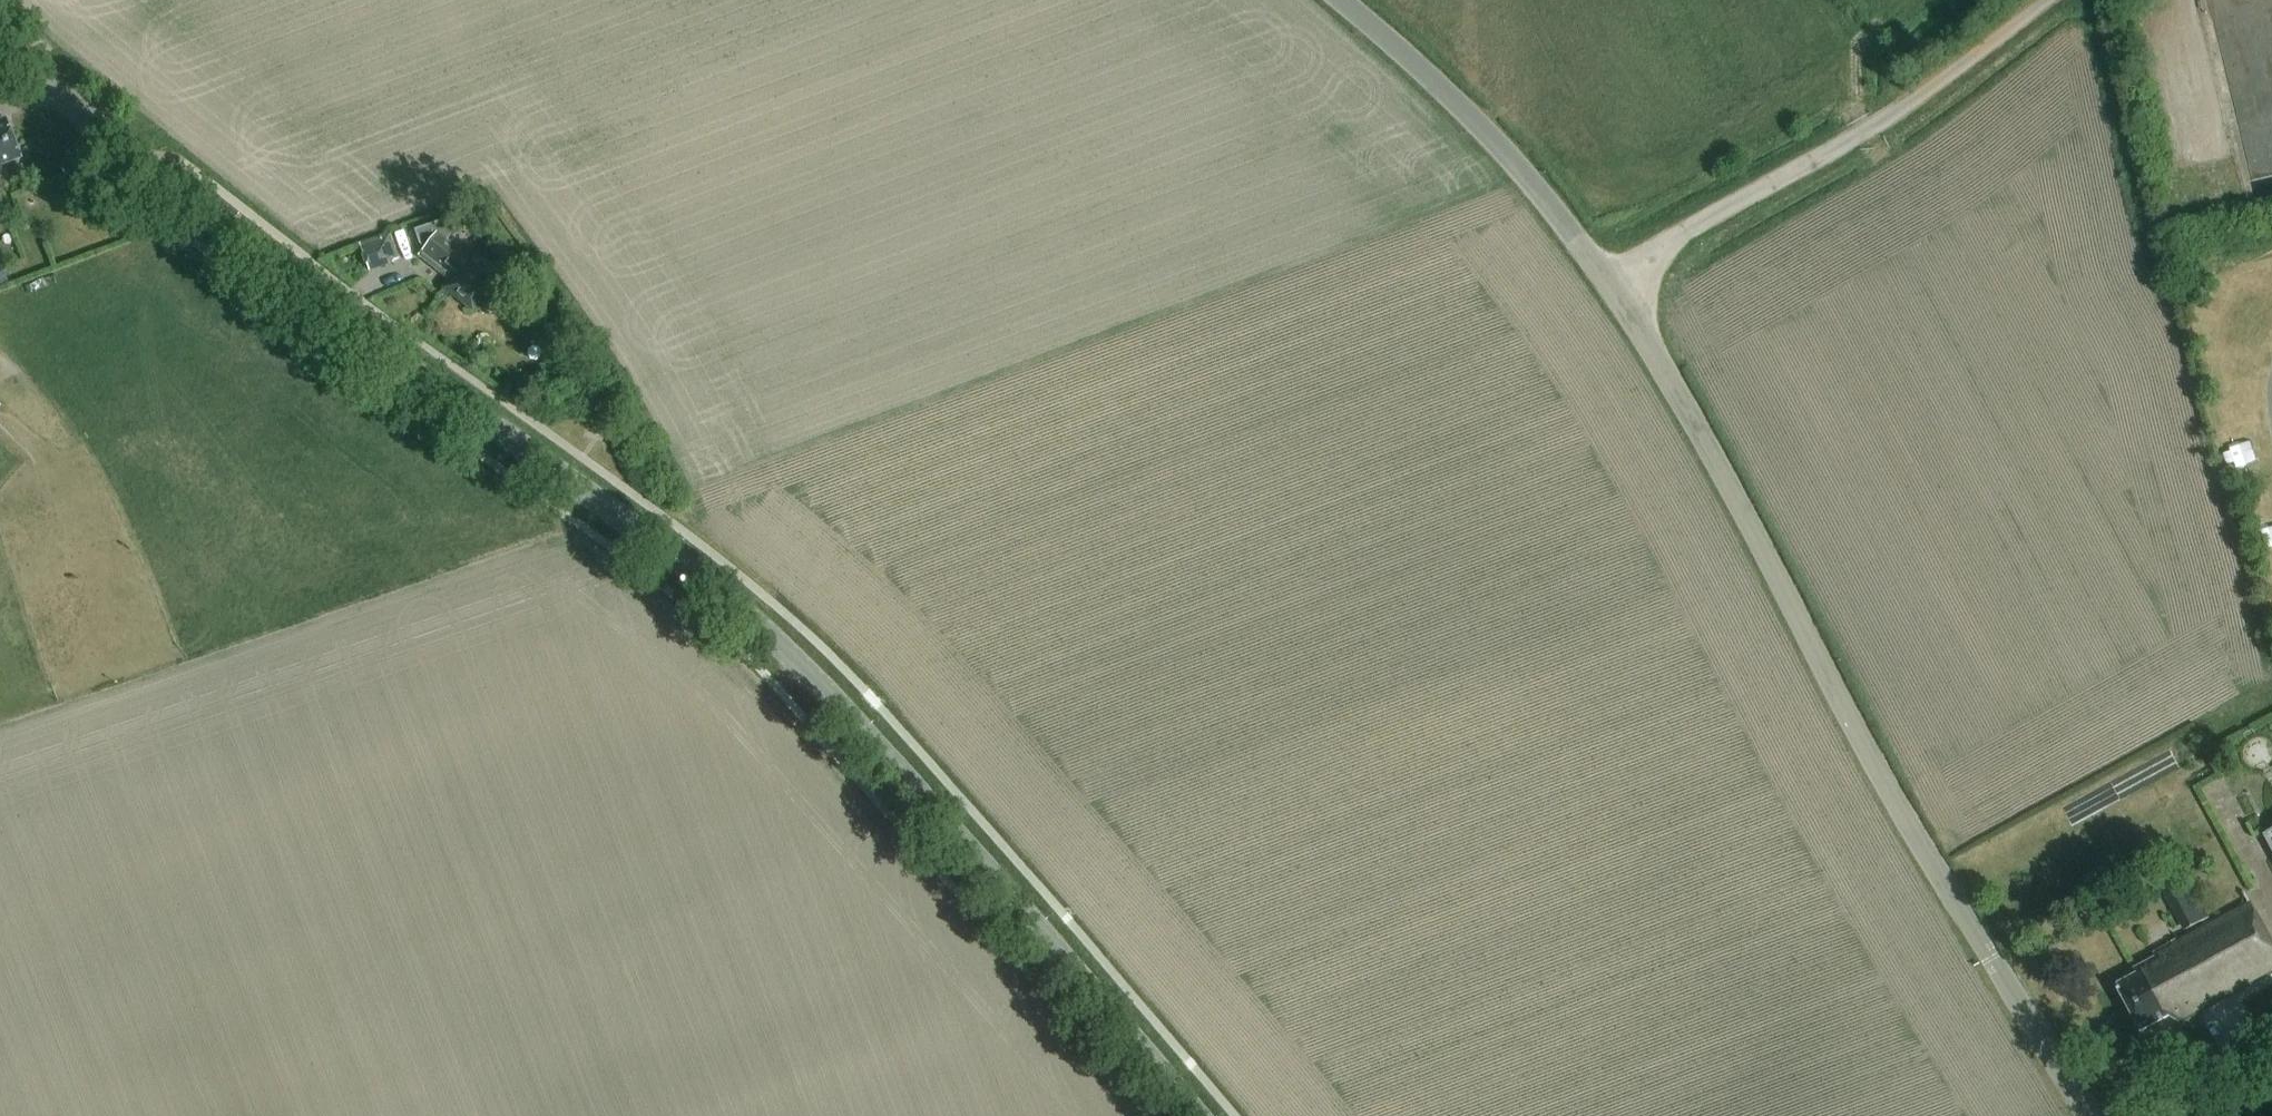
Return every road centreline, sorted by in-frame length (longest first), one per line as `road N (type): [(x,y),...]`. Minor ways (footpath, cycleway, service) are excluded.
road 1 (tertiary): [(1202,1115),(789,651),(582,486),(114,146),(0,40)]
road 2 (tertiary): [(2086,1115),(1846,714),(1736,492),(1612,283),(1514,162),(1341,0)]

